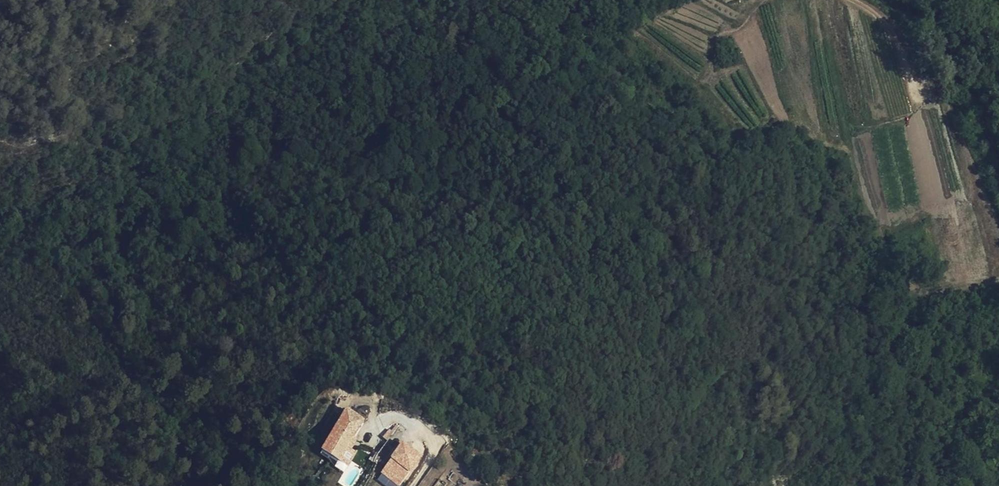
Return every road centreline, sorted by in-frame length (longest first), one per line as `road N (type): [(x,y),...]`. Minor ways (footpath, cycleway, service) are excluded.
road 1 (track): [(848,0),(881,15),(910,57),(998,249)]

